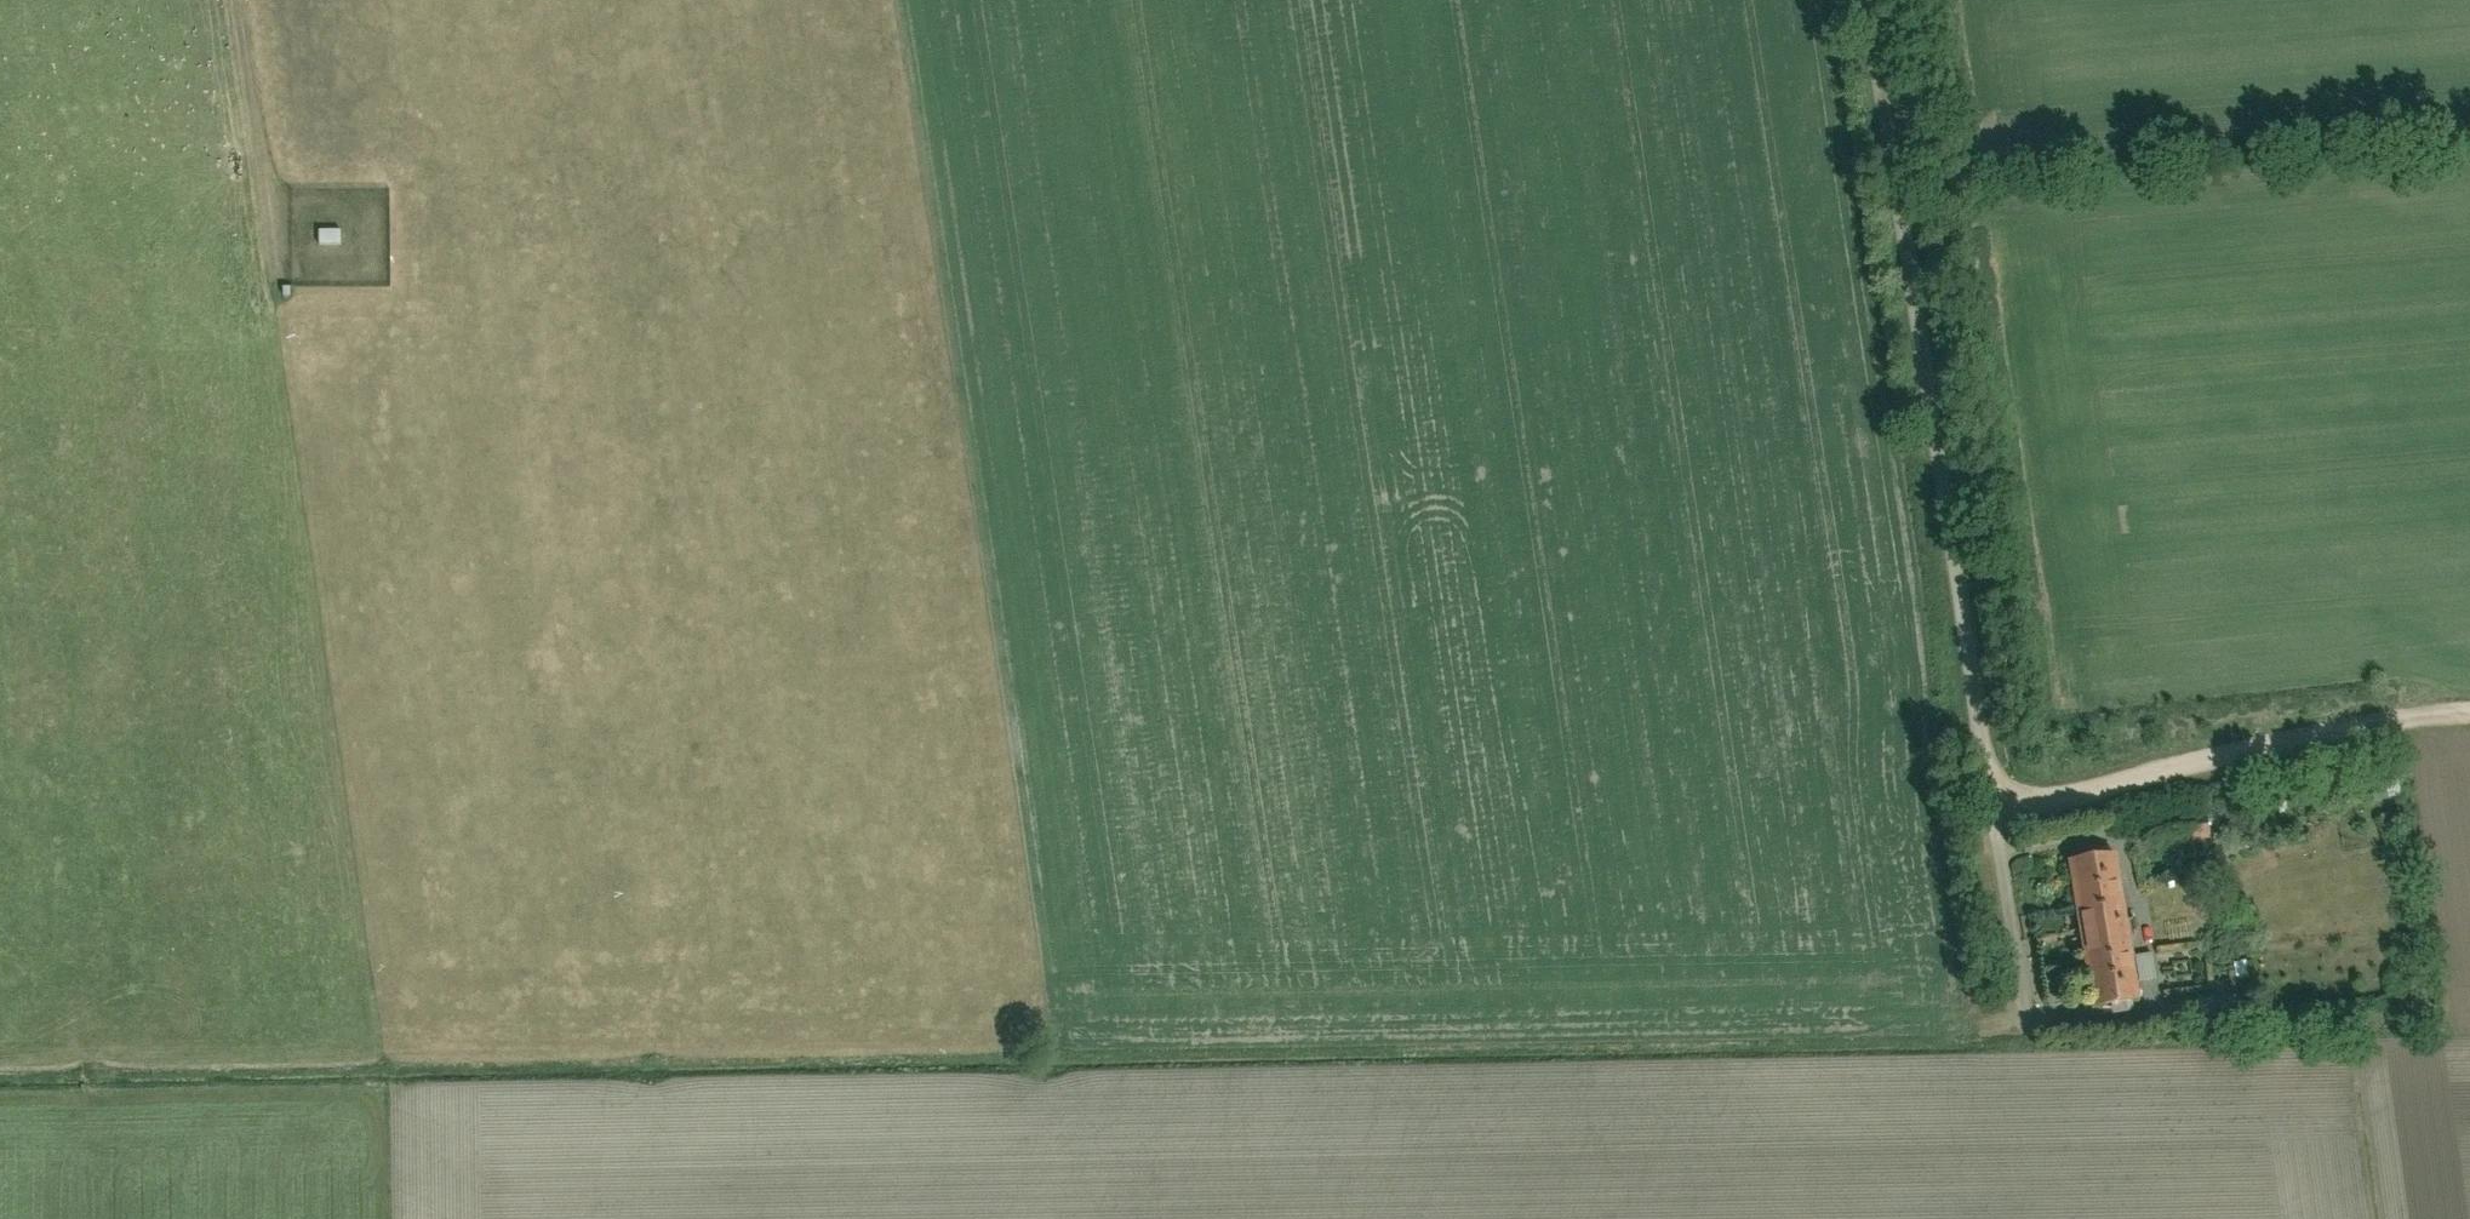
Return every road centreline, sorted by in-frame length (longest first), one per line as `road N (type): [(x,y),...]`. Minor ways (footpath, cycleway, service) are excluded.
road 1 (residential): [(1865,0),(2030,1032)]
road 2 (track): [(2369,1218),(2346,1042)]

